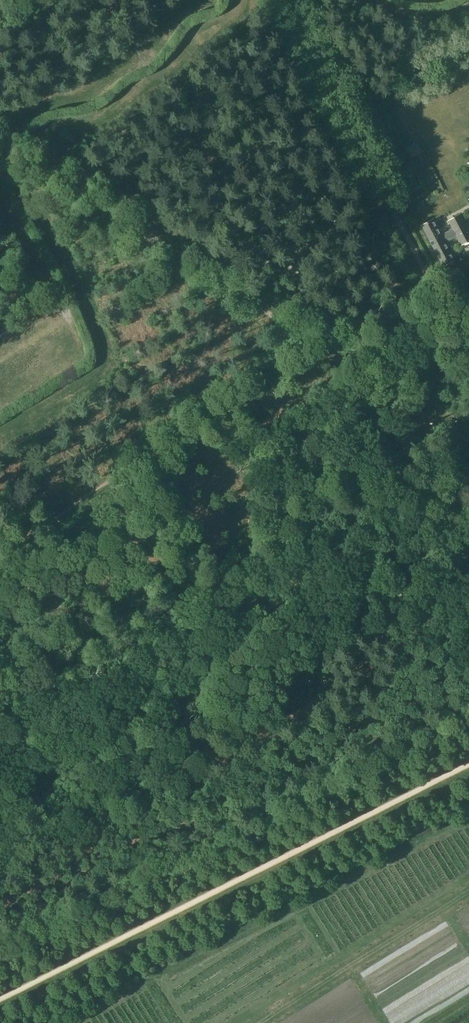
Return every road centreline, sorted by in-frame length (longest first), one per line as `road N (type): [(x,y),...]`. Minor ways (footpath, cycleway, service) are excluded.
road 1 (track): [(0,140),(468,440)]
road 2 (track): [(0,529),(468,263)]
road 3 (track): [(285,0),(468,348)]

